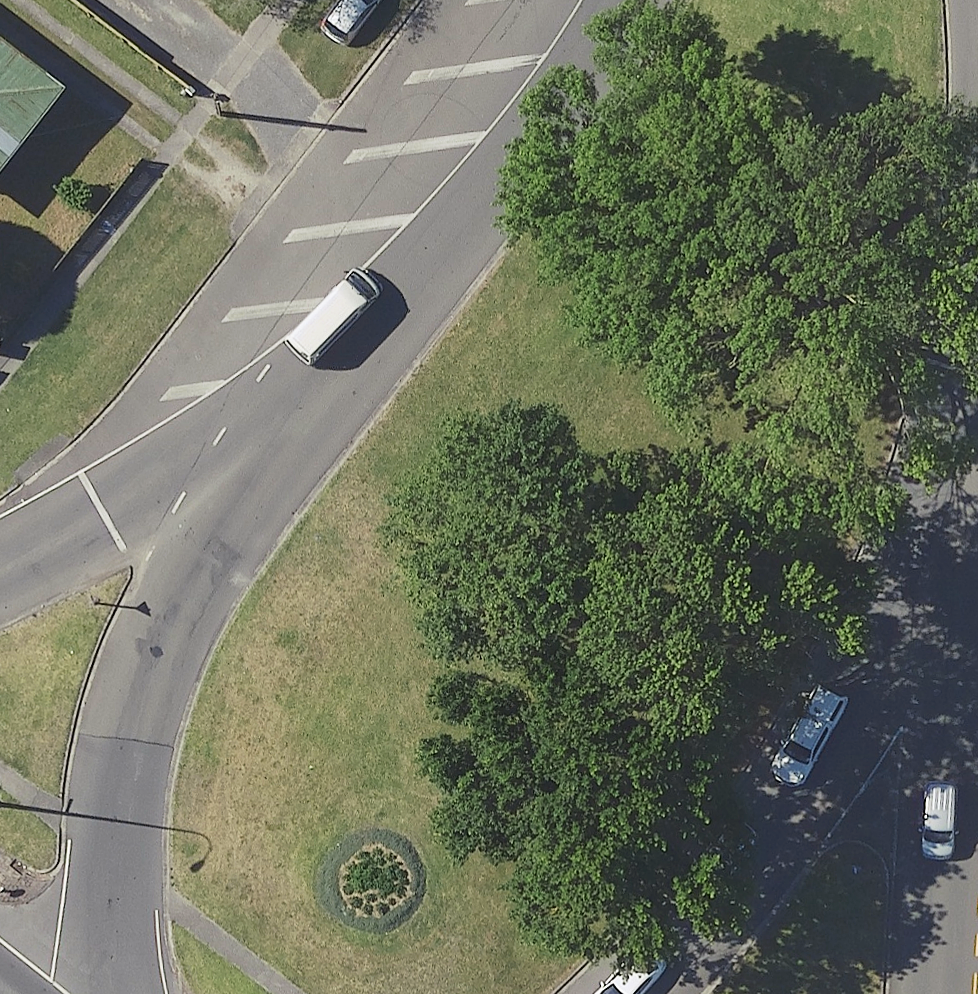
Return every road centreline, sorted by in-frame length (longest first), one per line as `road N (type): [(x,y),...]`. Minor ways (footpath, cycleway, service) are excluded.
road 1 (secondary): [(117,993),(114,884),(129,742),(202,592),(328,380)]
road 2 (secondary): [(958,443),(795,813),(640,993)]
road 3 (secondary): [(958,443),(935,993)]
road 4 (secondary): [(328,380),(496,214),(639,0)]
road 5 (primary): [(0,572),(105,519),(328,380)]
road 6 (secondary): [(977,226),(958,443)]

